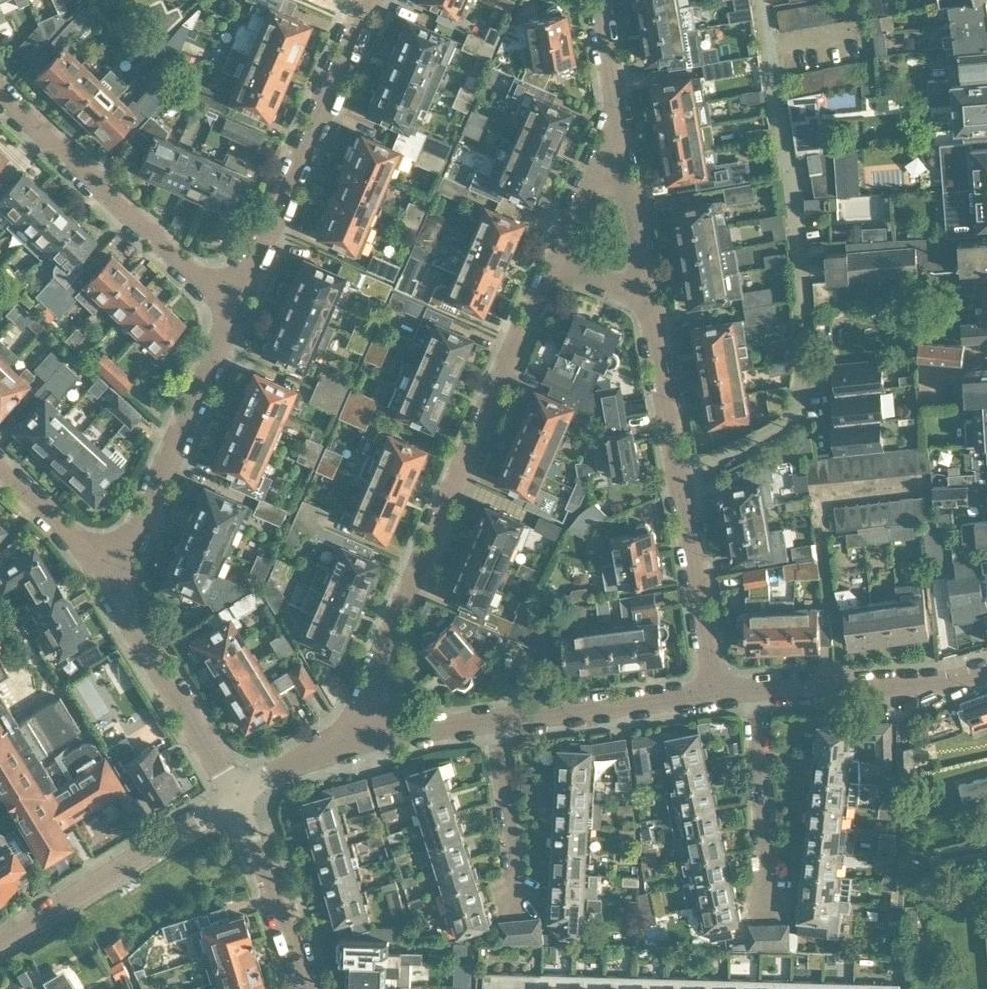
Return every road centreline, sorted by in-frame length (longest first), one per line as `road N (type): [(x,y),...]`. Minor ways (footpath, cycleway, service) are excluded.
road 1 (residential): [(365,732),(362,701),(402,599),(555,261)]
road 2 (residential): [(714,694),(646,289)]
road 3 (residential): [(233,309),(368,0)]
road 4 (residential): [(233,309),(0,92)]
road 5 (residential): [(107,566),(126,544),(233,309)]
road 6 (residential): [(0,942),(238,795)]
road 7 (residential): [(238,795),(107,566)]
road 8 (residential): [(756,691),(936,686),(986,671)]
road 9 (residential): [(767,917),(756,691)]
road 10 (residential): [(501,721),(714,694)]
road 11 (residential): [(307,988),(238,795)]
road 12 (residential): [(520,913),(501,721)]
road 13 (residential): [(601,165),(616,100),(599,0)]
road 14 (residential): [(107,566),(0,468)]
road 15 (residential): [(238,795),(365,732)]
road 16 (residential): [(646,289),(623,175),(601,165)]
road 17 (residential): [(365,732),(501,721)]

